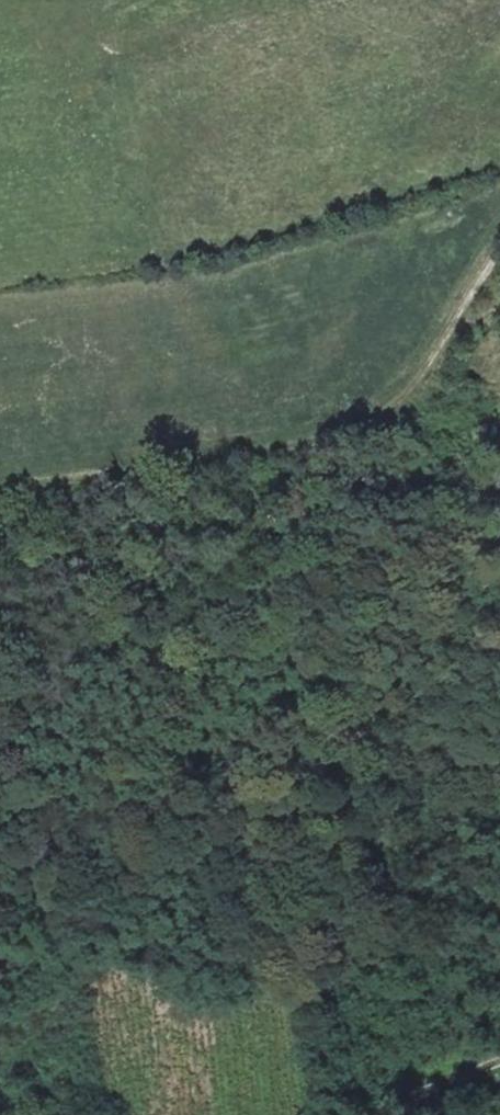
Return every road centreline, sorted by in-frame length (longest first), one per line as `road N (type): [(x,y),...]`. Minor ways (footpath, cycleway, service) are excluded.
road 1 (track): [(0,493),(285,443),(395,396),(499,246)]
road 2 (track): [(393,1114),(499,1061)]

